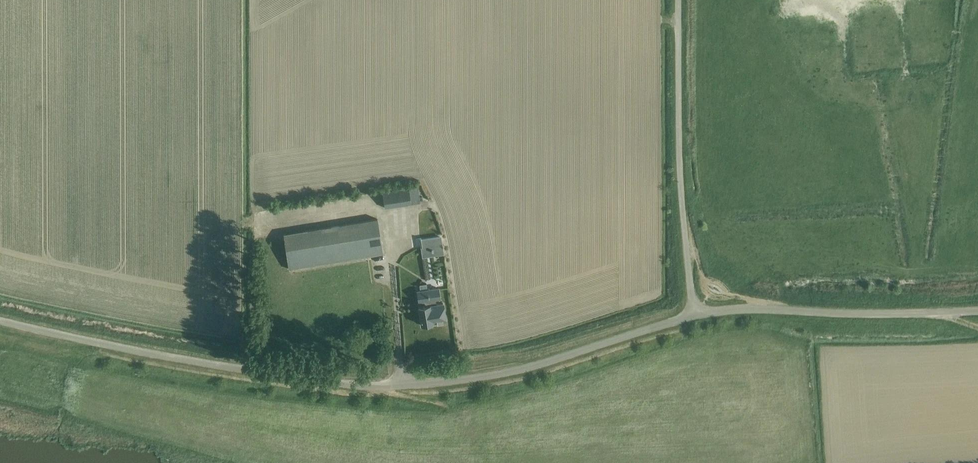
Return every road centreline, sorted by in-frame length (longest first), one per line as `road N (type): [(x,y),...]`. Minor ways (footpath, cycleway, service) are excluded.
road 1 (unclassified): [(694,315),(514,371),(397,385),(206,363),(0,321)]
road 2 (unclassified): [(694,315),(680,187),(678,0)]
road 3 (unclassified): [(977,310),(694,315)]

